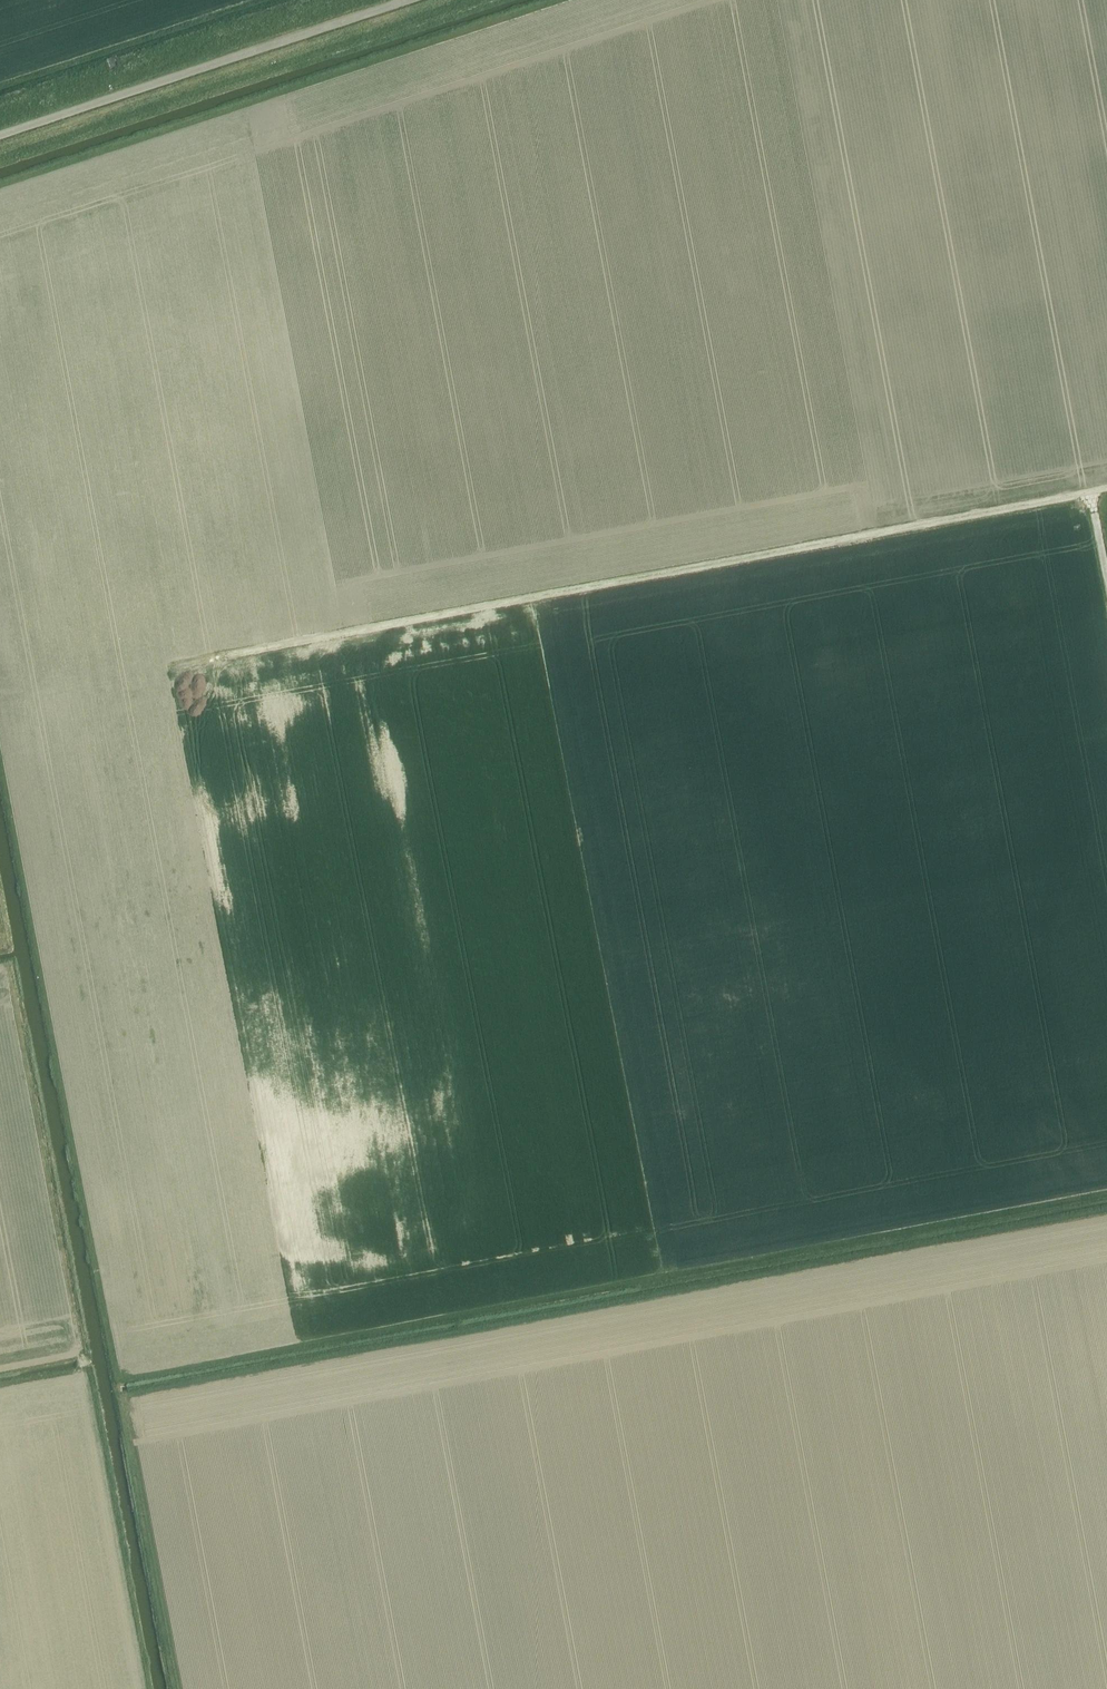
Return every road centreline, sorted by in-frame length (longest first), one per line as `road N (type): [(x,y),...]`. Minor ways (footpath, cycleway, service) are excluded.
road 1 (track): [(1106,490),(21,692)]
road 2 (unclassified): [(0,136),(407,0)]

